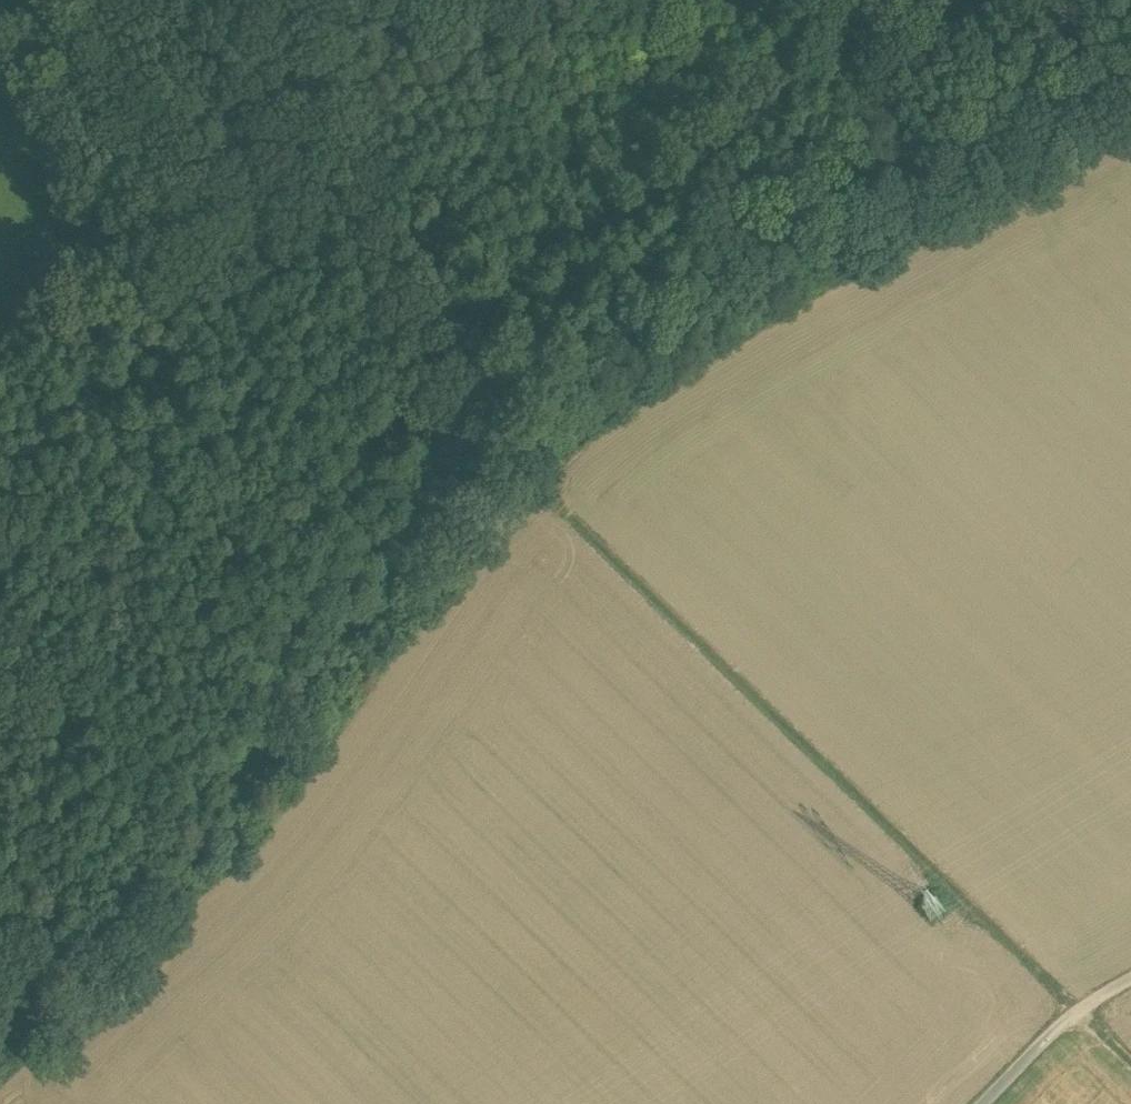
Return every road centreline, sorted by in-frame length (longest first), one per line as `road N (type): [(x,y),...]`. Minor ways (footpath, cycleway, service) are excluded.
road 1 (track): [(1130,1076),(520,473),(398,281),(314,0)]
road 2 (track): [(1130,991),(1059,1035),(991,1103)]

